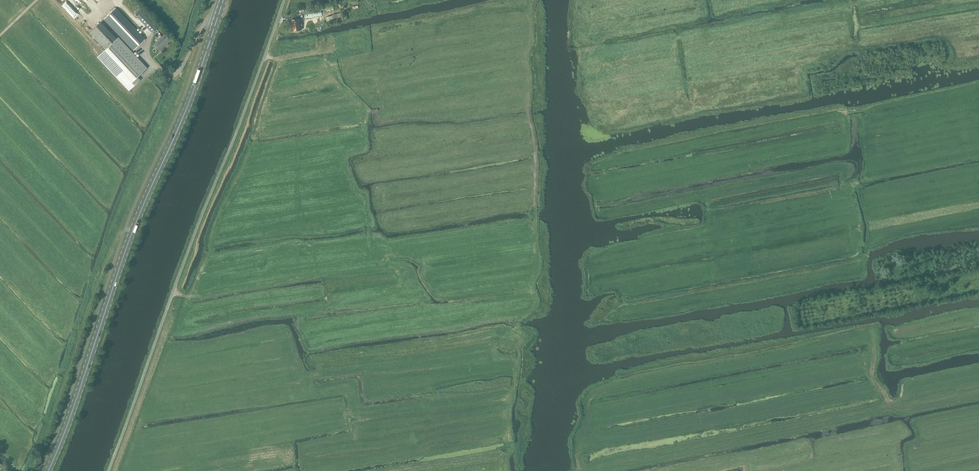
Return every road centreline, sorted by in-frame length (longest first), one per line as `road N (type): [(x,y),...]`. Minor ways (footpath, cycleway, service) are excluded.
road 1 (primary): [(49,470),(223,0)]
road 2 (track): [(530,16),(534,303),(514,332),(519,362),(506,412),(505,470)]

